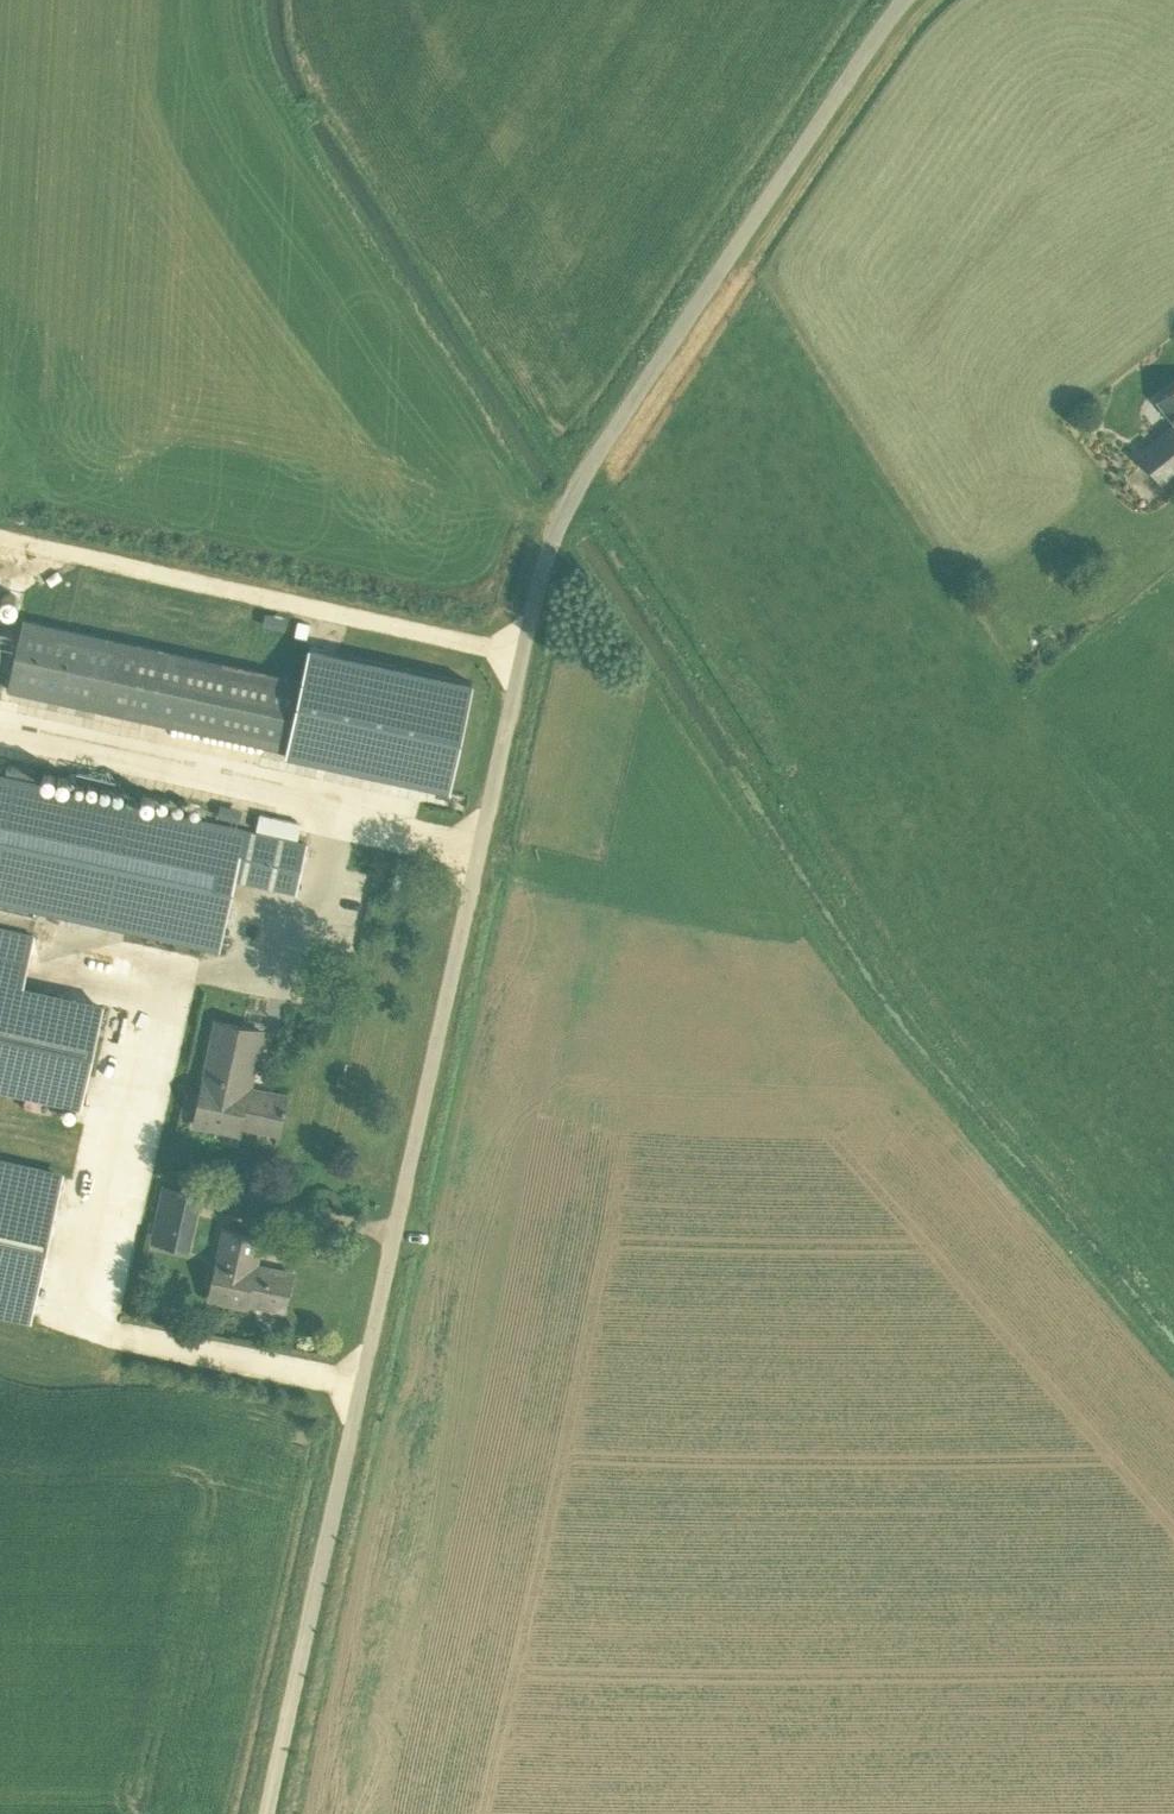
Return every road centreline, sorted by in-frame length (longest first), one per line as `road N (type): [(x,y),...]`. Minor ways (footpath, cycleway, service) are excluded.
road 1 (unclassified): [(905,0),(609,435),(556,527),(271,1813)]

